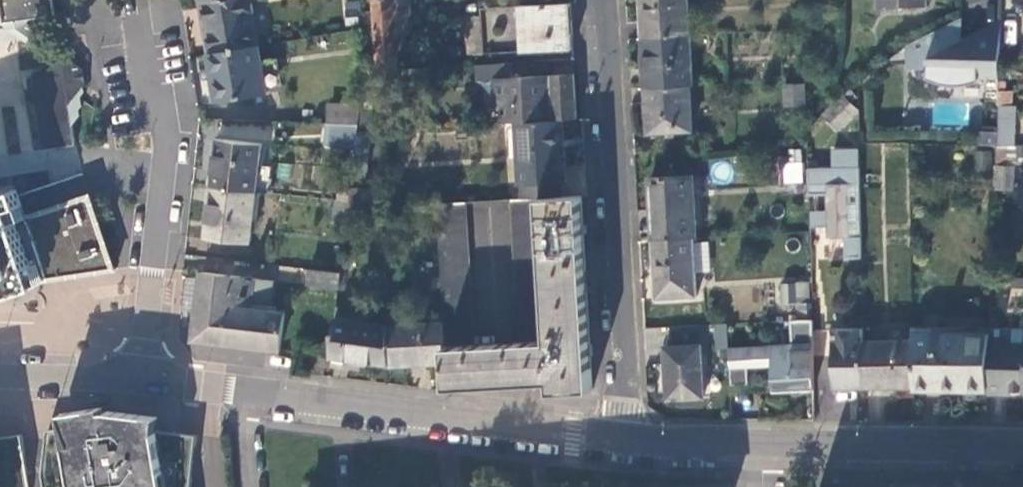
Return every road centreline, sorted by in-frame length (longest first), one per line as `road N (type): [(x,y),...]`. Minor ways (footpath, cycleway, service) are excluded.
road 1 (residential): [(615,440),(601,0)]
road 2 (residential): [(615,440),(1022,451)]
road 3 (residential): [(241,393),(615,440)]
road 4 (residential): [(142,383),(165,139),(136,33)]
road 5 (residential): [(0,379),(142,383)]

